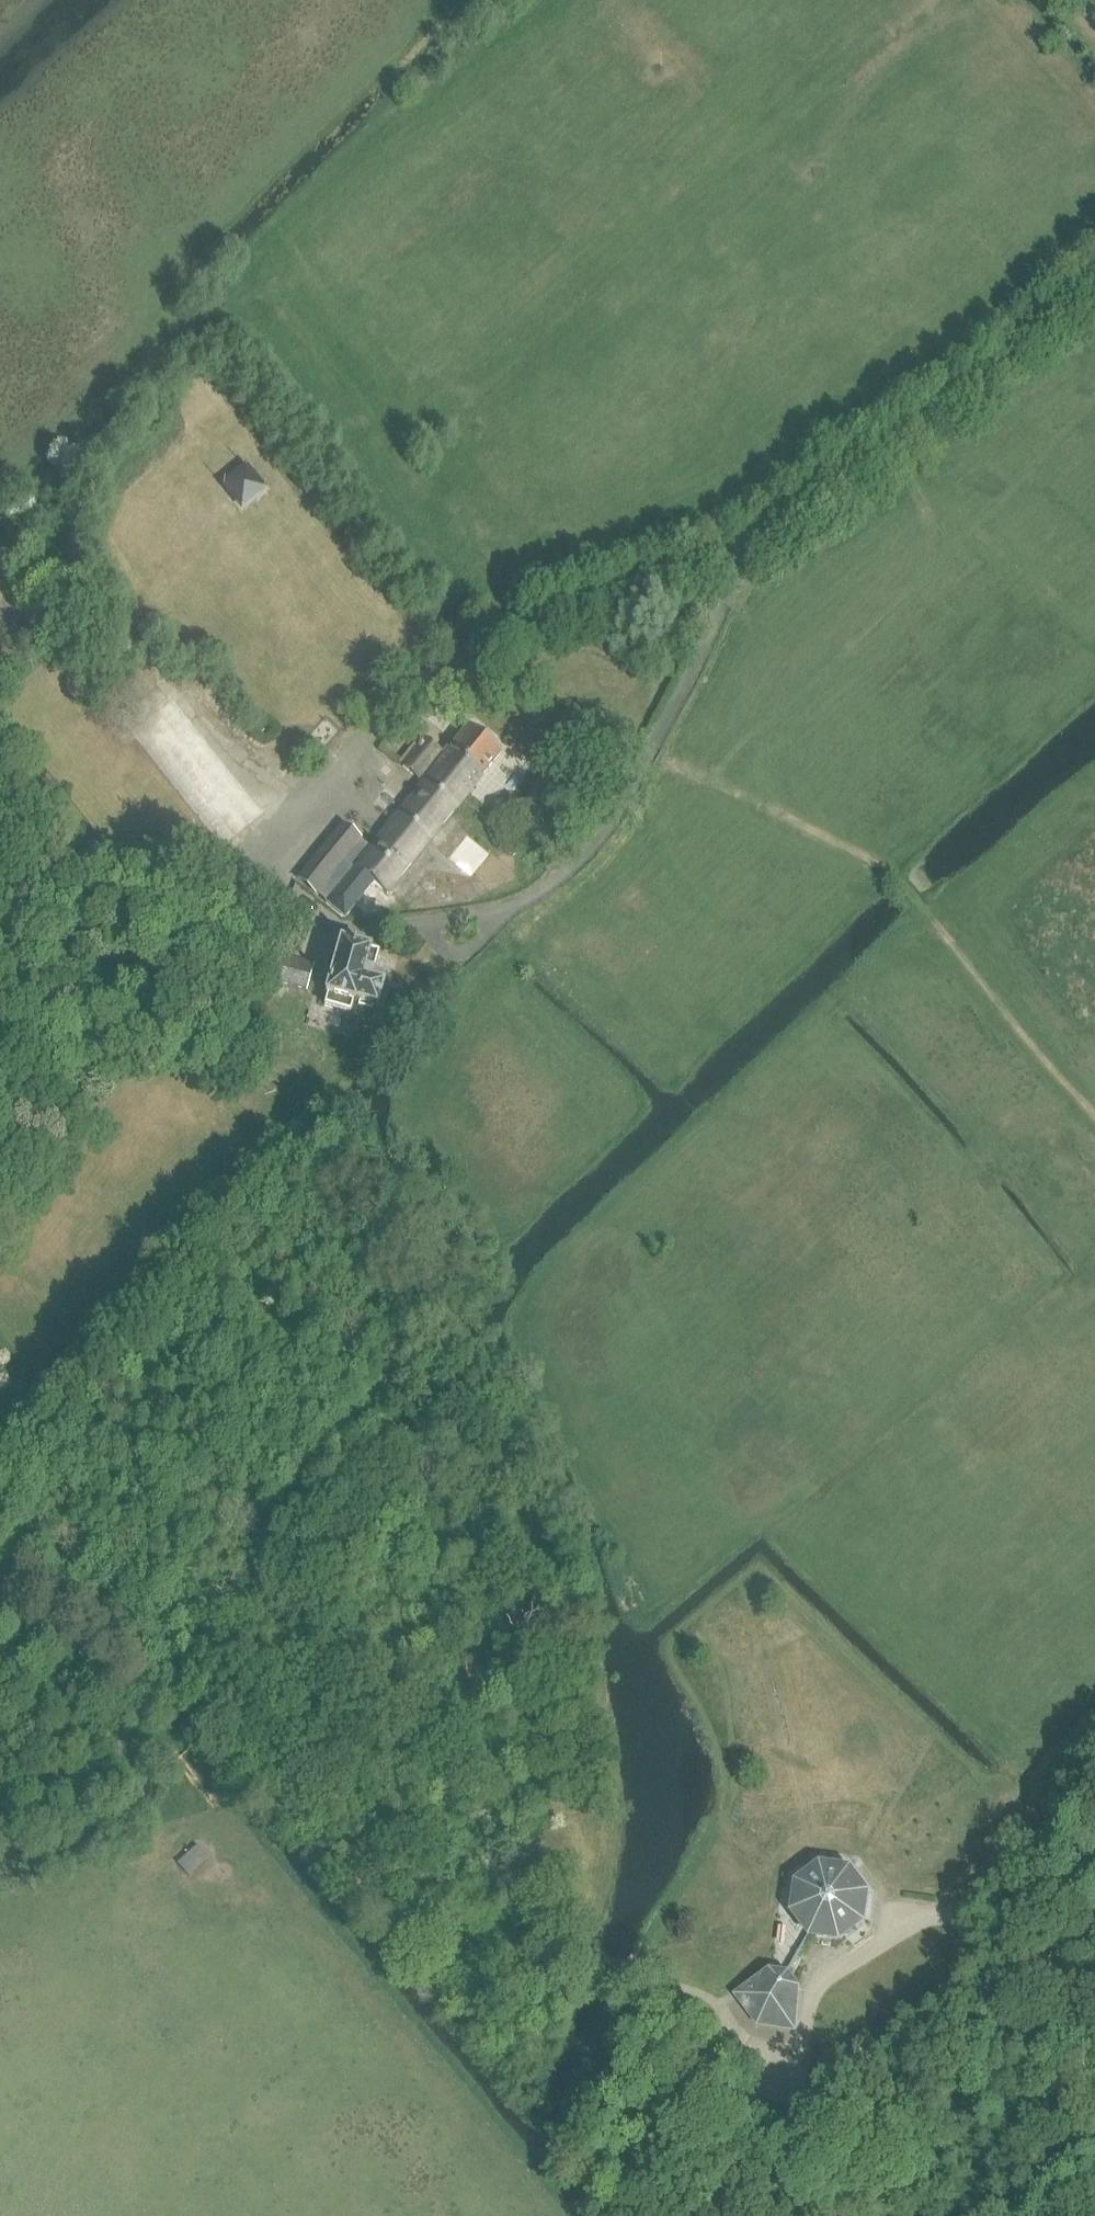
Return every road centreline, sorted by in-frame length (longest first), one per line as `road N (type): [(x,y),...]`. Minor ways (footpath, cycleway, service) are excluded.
road 1 (track): [(1094,404),(1018,489),(708,778),(898,880),(1094,1109)]

